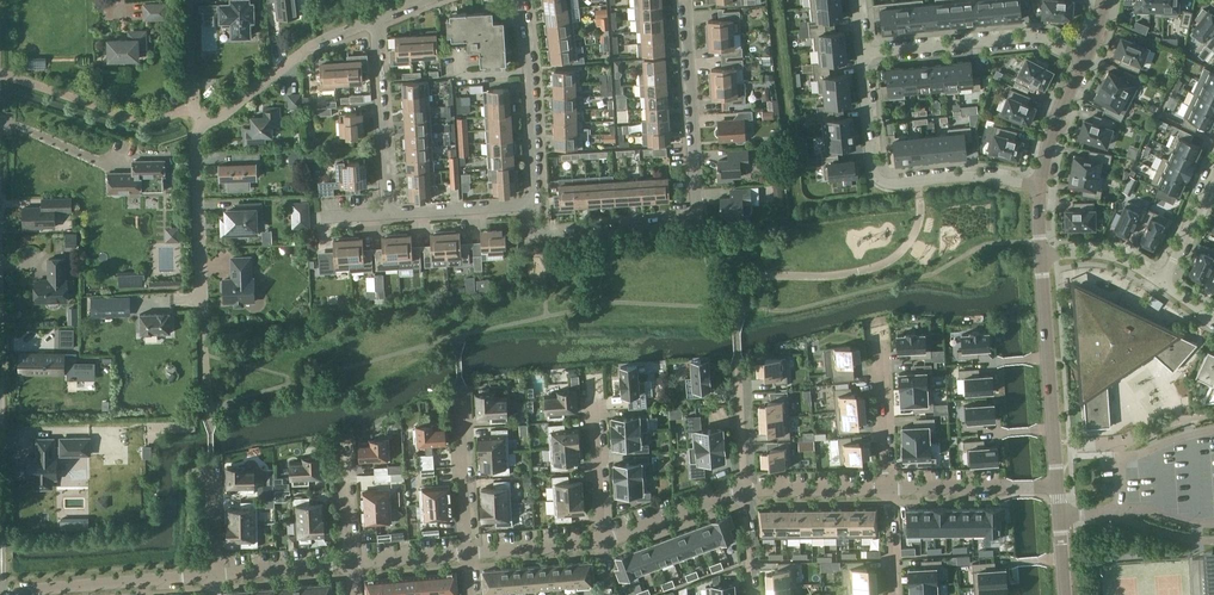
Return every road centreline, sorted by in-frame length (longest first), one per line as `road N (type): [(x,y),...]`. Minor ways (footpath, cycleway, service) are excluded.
road 1 (residential): [(538,236),(697,217),(684,0)]
road 2 (residential): [(861,53),(873,168),(883,181),(973,175),(1041,184)]
road 3 (tertiary): [(1041,254),(1058,487)]
road 4 (residential): [(1085,58),(1032,38),(861,53)]
road 5 (residential): [(2,592),(0,376)]
road 6 (residential): [(213,574),(2,592)]
road 7 (residential): [(534,203),(533,82),(520,0)]
road 8 (residential): [(204,125),(196,140),(203,326)]
road 9 (residential): [(374,19),(316,41),(204,125)]
road 10 (residential): [(388,213),(374,19)]
road 11 (residential): [(1058,487),(887,488)]
road 12 (residential): [(745,489),(602,541)]
road 13 (residential): [(469,553),(460,403)]
road 14 (residential): [(887,488),(878,340)]
road 15 (residential): [(388,213),(534,203)]
road 16 (residential): [(602,541),(593,398)]
road 17 (residential): [(887,488),(745,489)]
road 18 (residential): [(349,562),(213,574)]
road 19 (tertiary): [(1085,58),(1053,132),(1041,184)]
road 20 (residential): [(602,541),(469,553)]
road 21 (residential): [(191,0),(194,109),(204,125)]
road 22 (residential): [(1041,254),(1115,256),(1161,282)]
road 23 (residential): [(745,489),(738,363)]
road 24 (residential): [(1213,172),(1161,282)]
road 25 (residential): [(469,553),(349,562)]

